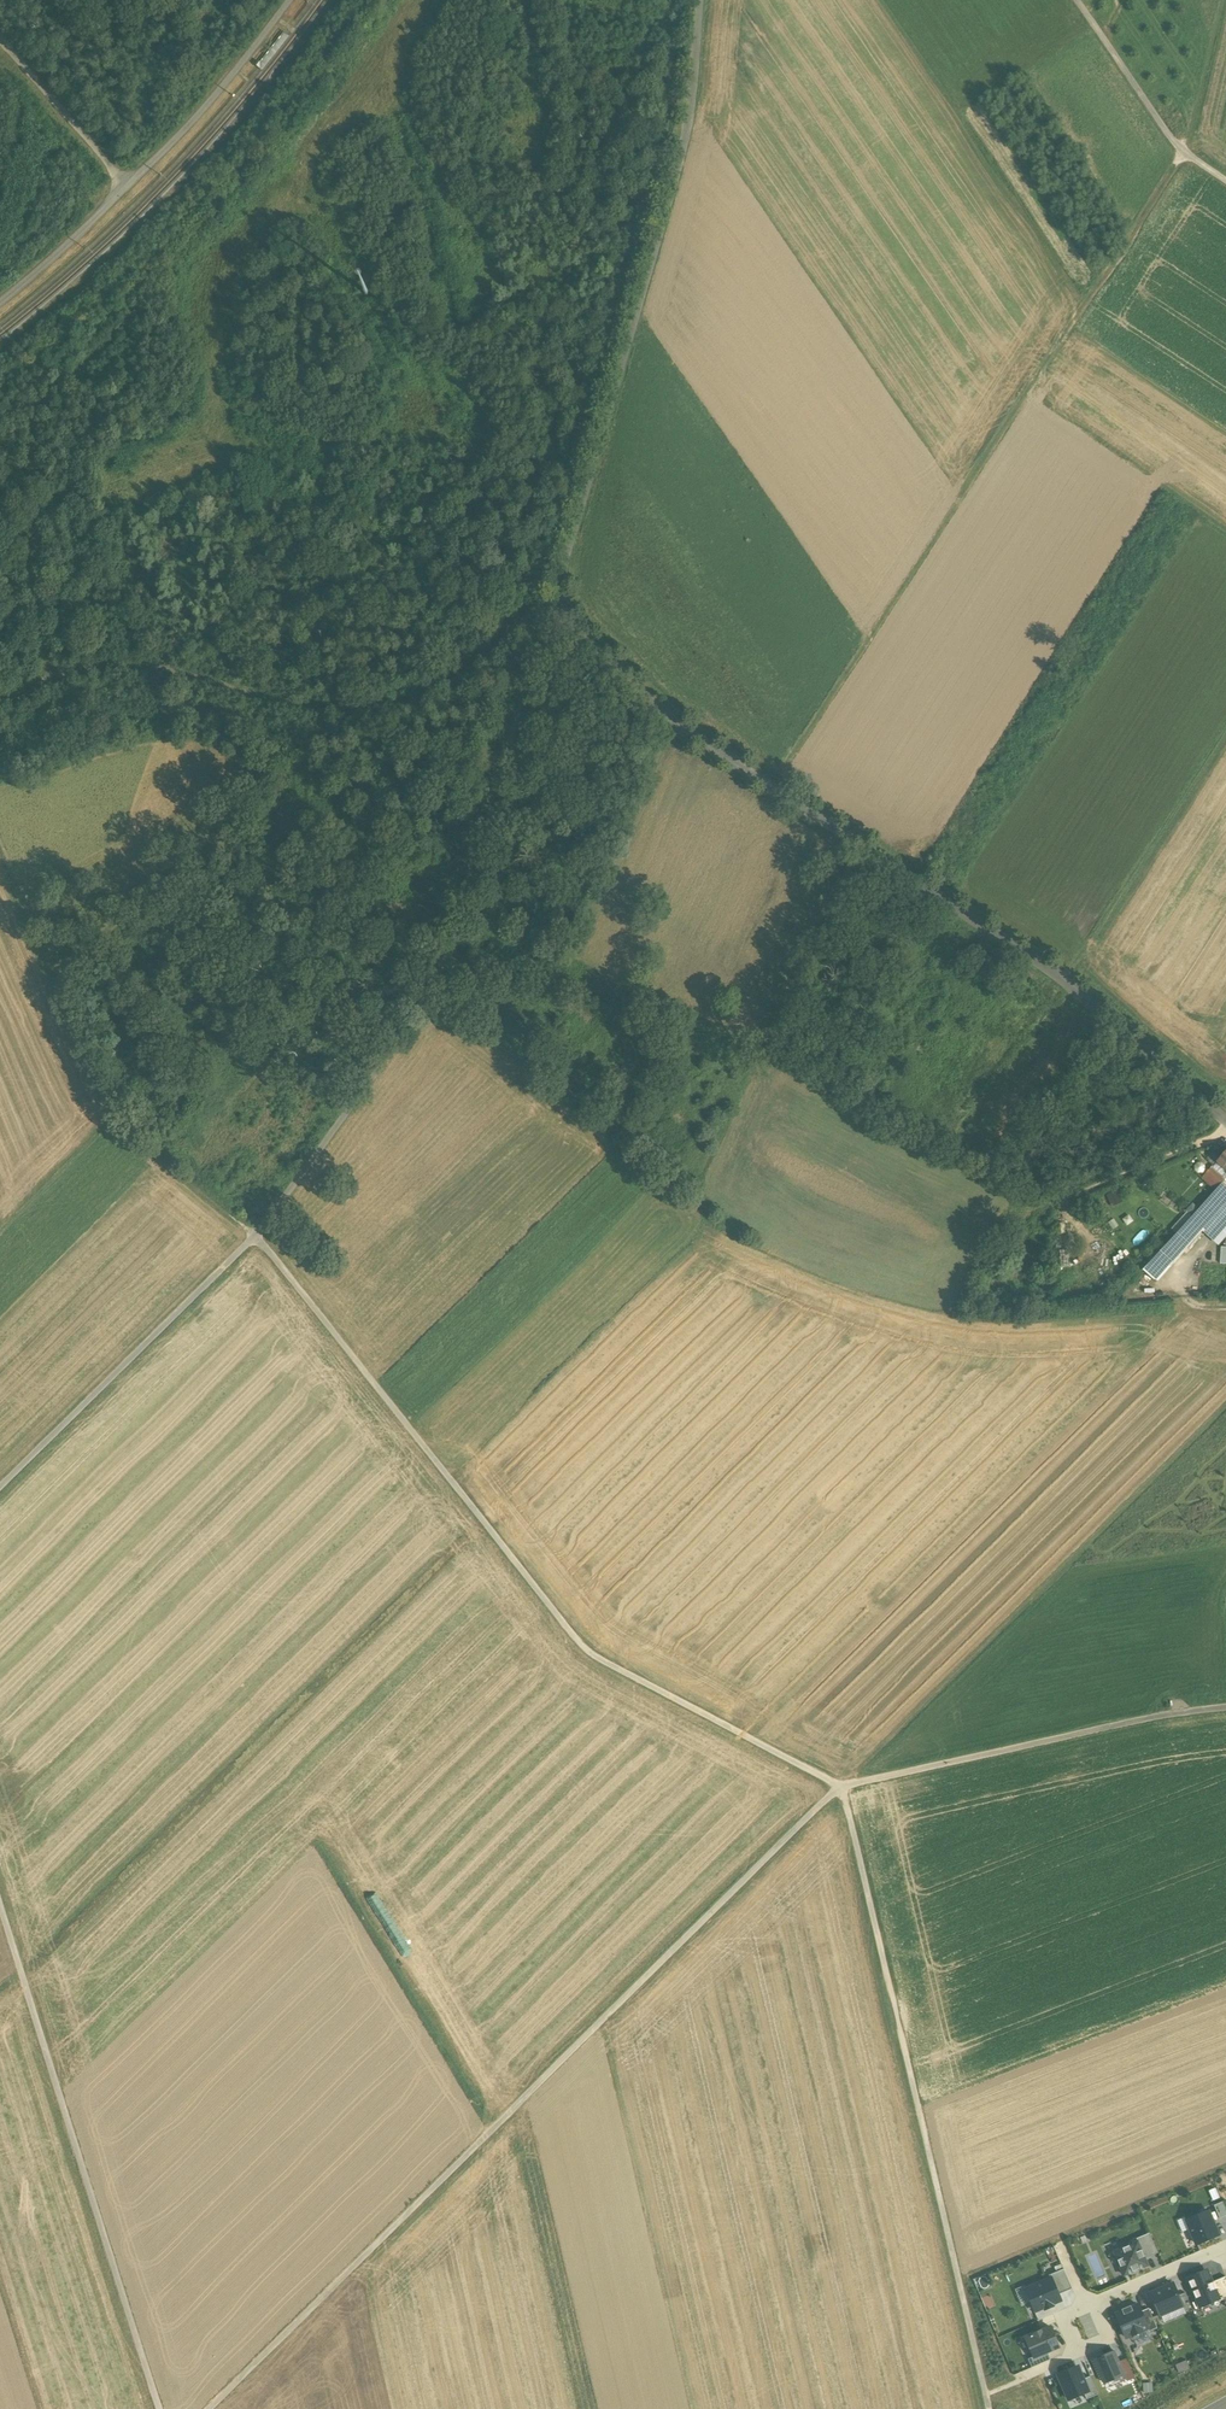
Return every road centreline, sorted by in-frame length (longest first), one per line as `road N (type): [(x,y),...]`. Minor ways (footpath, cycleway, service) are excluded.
road 1 (unclassified): [(1225,1117),(1060,984),(702,741),(558,601),(691,140),(704,0)]
road 2 (track): [(1225,25),(1191,160),(776,791)]
road 3 (track): [(845,1791),(209,2408)]
road 4 (track): [(469,900),(518,932),(1074,1209),(1225,1141)]
road 5 (track): [(845,1791),(588,1655),(254,1237)]
road 6 (track): [(989,2408),(845,1791)]
road 7 (track): [(558,601),(538,596),(483,661),(375,711),(289,706),(153,668),(106,667),(0,704)]
road 8 (track): [(1225,1407),(845,1791)]
road 9 (track): [(0,761),(96,711),(288,753),(368,807),(469,900)]
road 10 (track): [(0,1901),(161,2408)]
road 11 (track): [(0,847),(116,1120),(254,1237)]
road 12 (track): [(254,1237),(442,1002),(469,900)]
road 13 (track): [(1225,1709),(845,1791)]
road 14 (track): [(0,1488),(254,1237)]
road 15 (track): [(558,601),(469,900)]
road 16 (track): [(1060,984),(1225,732)]
road 17 (track): [(1079,0),(1191,160),(1225,182)]
road 18 (track): [(116,1120),(0,1237)]
road 19 (residential): [(1225,2247),(1089,2305)]
road 20 (track): [(0,249),(68,118)]

